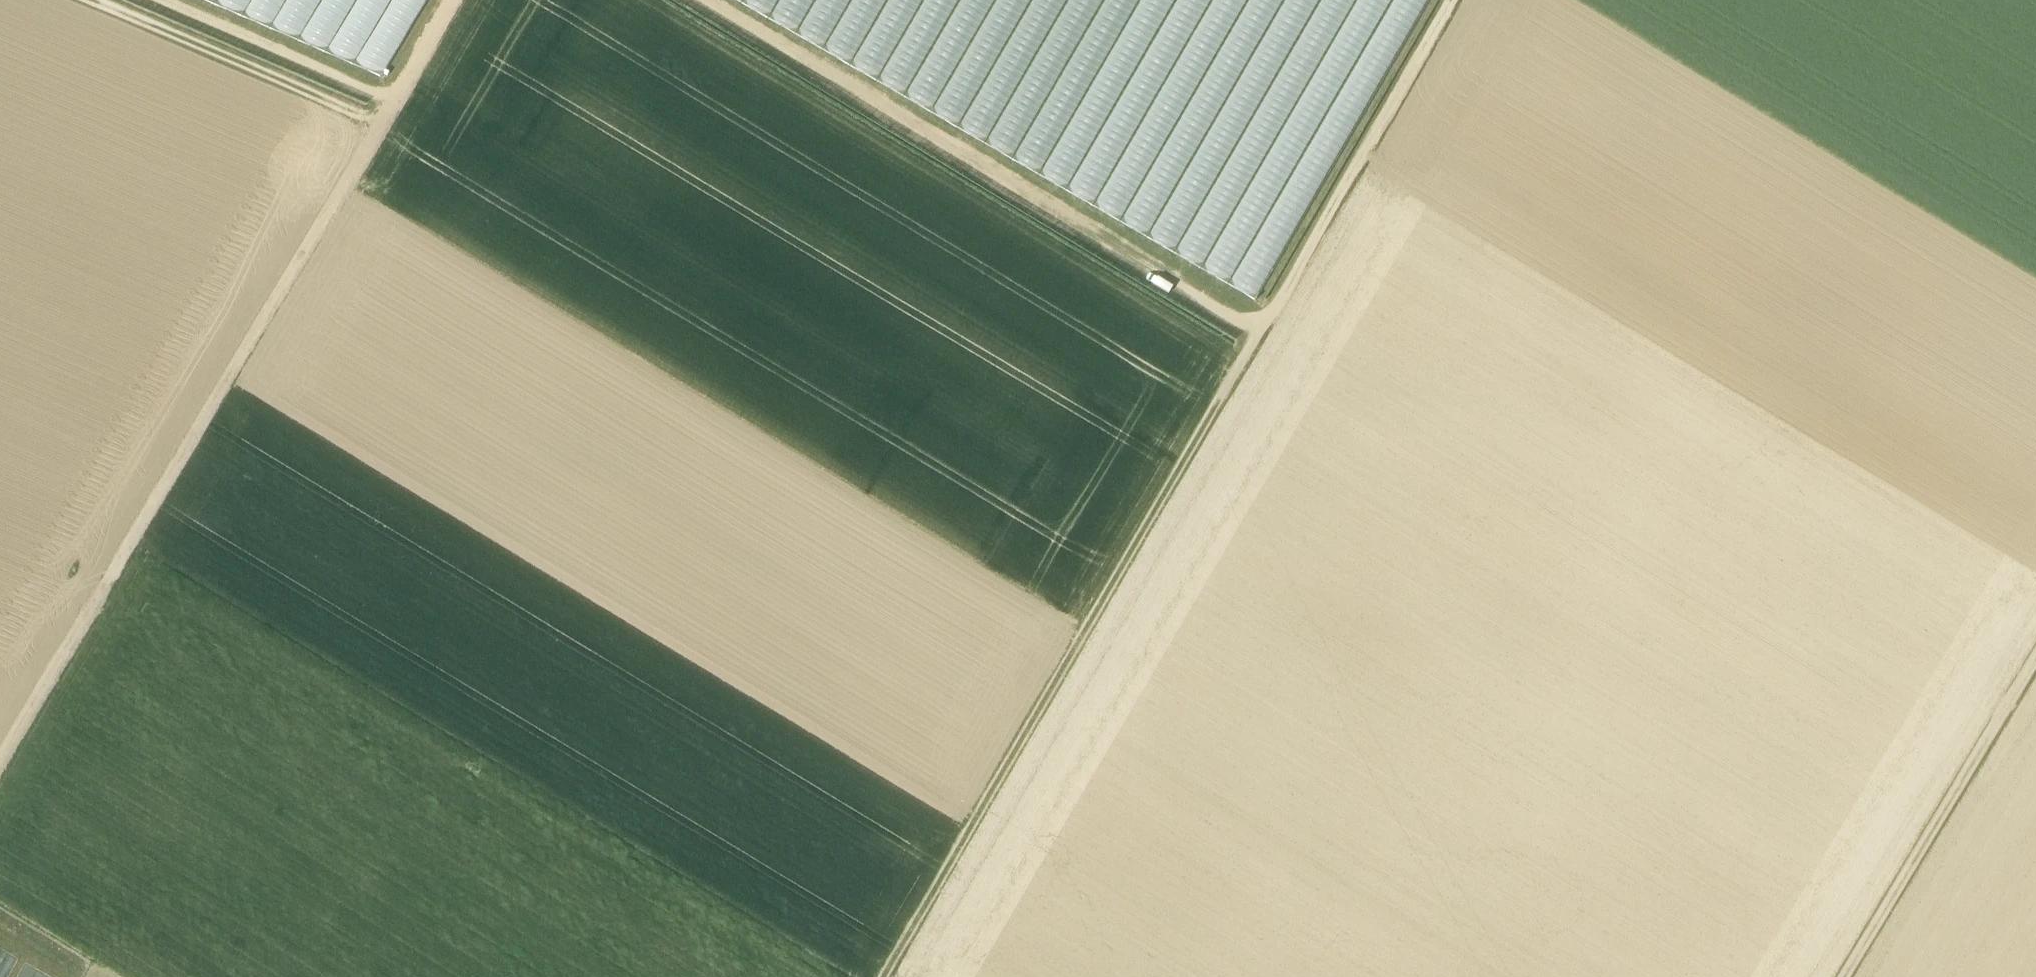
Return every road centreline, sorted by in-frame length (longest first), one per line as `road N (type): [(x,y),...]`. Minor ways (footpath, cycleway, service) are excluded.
road 1 (track): [(1452,0),(886,976)]
road 2 (track): [(0,752),(452,0)]
road 3 (track): [(1846,976),(2035,659)]
road 4 (track): [(379,122),(74,0)]

